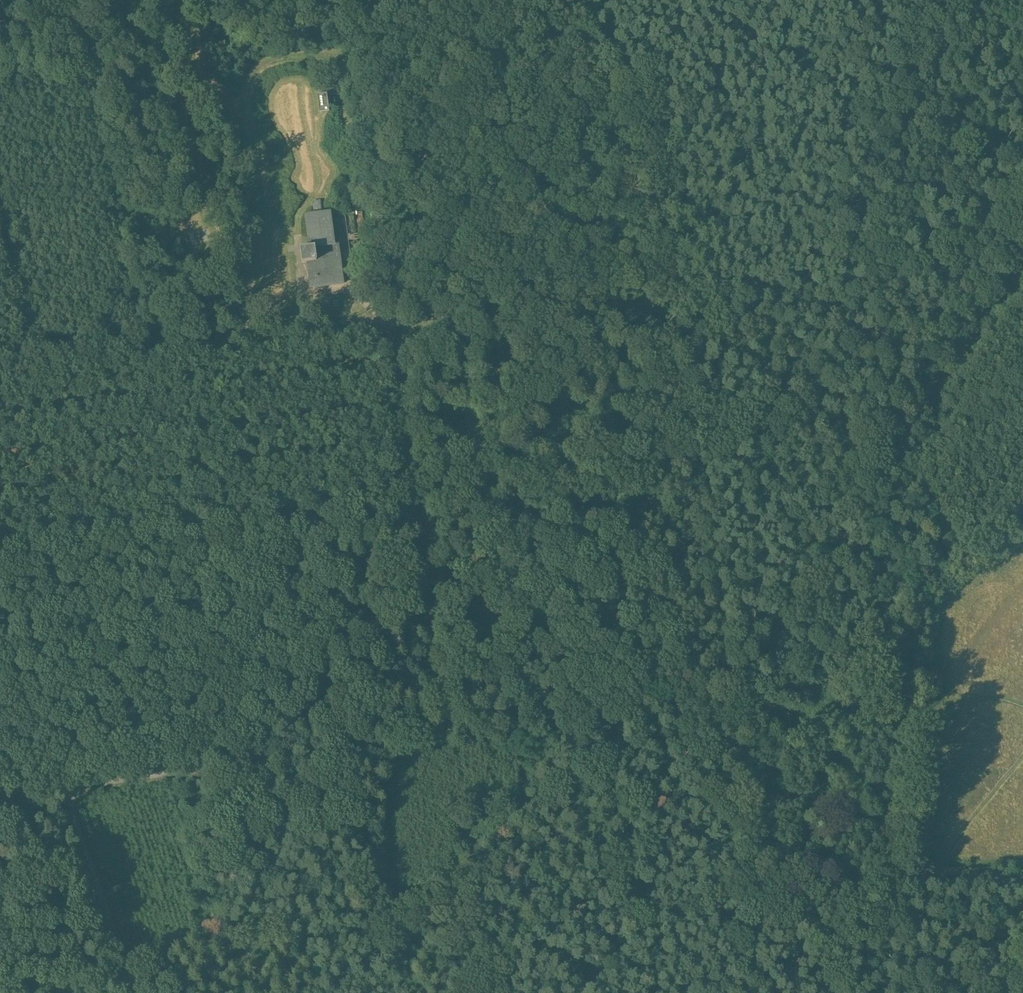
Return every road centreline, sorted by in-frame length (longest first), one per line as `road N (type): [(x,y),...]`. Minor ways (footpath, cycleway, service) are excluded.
road 1 (track): [(1022,250),(840,552),(795,644),(768,672),(729,693),(765,733),(761,851),(767,872),(791,891)]
road 2 (track): [(729,693),(452,739),(205,763),(70,792)]
road 3 (track): [(390,317),(618,307),(1006,273)]
road 4 (track): [(452,739),(390,317)]
road 5 (track): [(0,590),(142,992)]
road 6 (track): [(0,534),(168,519),(409,477)]
road 7 (track): [(1022,941),(791,891)]
road 8 (track): [(390,317),(376,330),(261,341),(246,324)]
road 9 (track): [(0,339),(150,335)]

